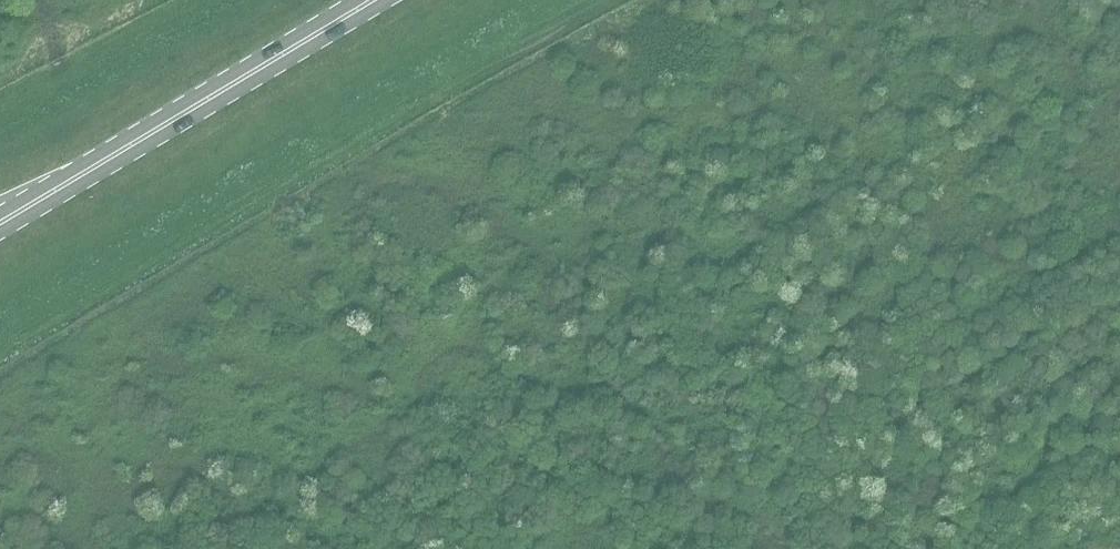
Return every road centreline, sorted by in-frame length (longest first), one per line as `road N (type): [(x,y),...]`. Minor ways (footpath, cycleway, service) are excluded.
road 1 (primary): [(0,220),(369,0)]

